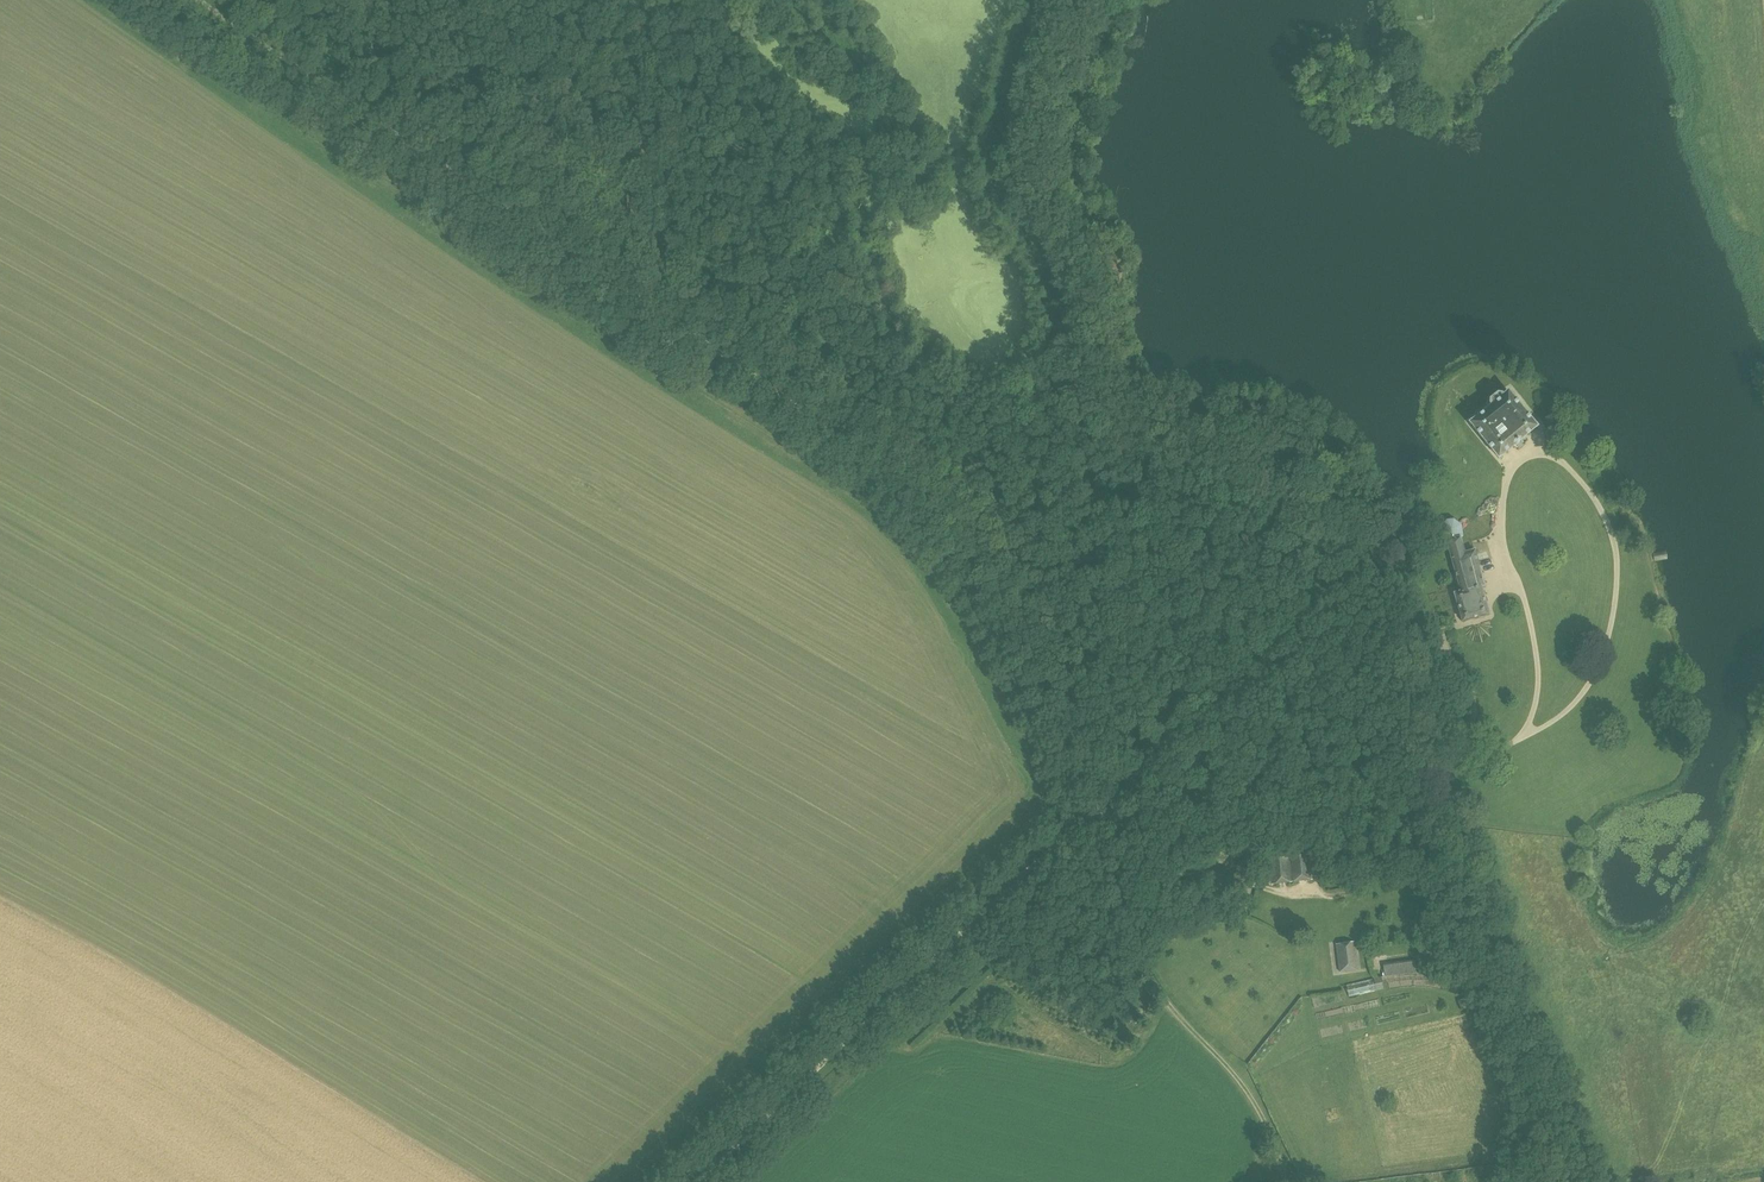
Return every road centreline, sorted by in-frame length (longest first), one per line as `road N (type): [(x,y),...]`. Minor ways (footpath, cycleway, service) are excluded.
road 1 (track): [(1281,1181),(1252,1101),(1152,975),(1129,926),(1122,834),(1087,813),(1052,771),(926,550),(866,479),(705,335),(206,0)]
road 2 (residential): [(693,1181),(1087,813)]
road 3 (track): [(1330,782),(1315,897),(1401,878)]

